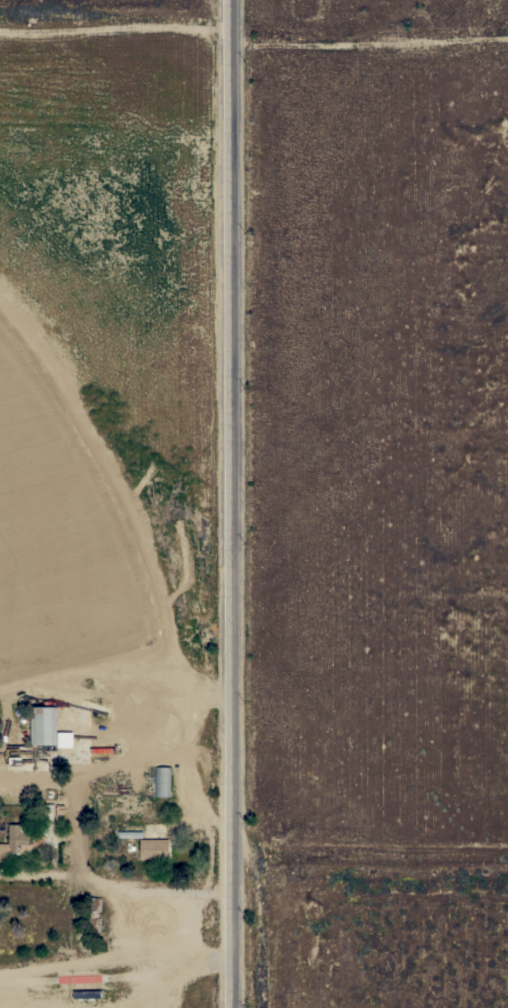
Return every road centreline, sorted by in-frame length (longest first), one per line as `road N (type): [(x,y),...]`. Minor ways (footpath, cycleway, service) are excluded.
road 1 (track): [(238,0),(232,1007)]
road 2 (track): [(239,39),(507,30)]
road 3 (track): [(0,14),(238,20)]

